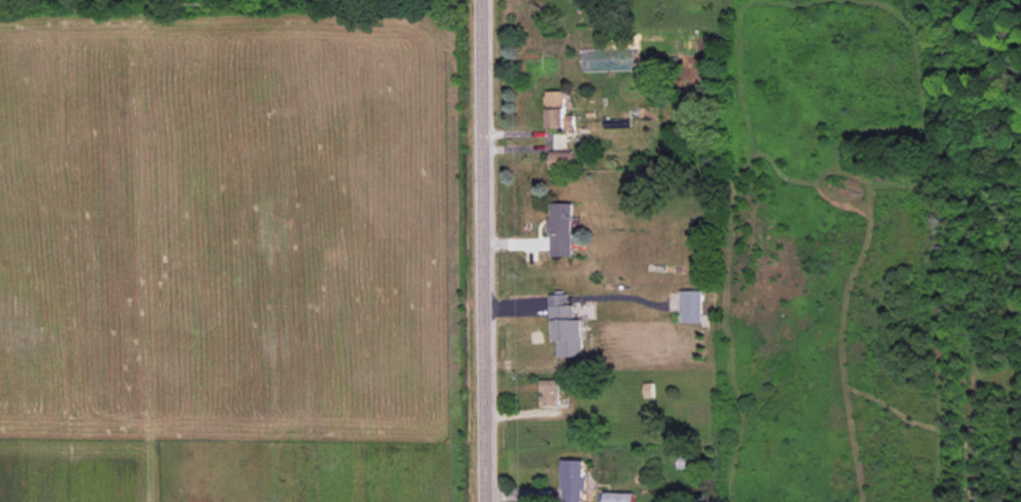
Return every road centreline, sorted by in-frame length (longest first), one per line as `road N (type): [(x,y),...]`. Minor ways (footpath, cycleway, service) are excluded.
road 1 (residential): [(482,0),(486,501)]

